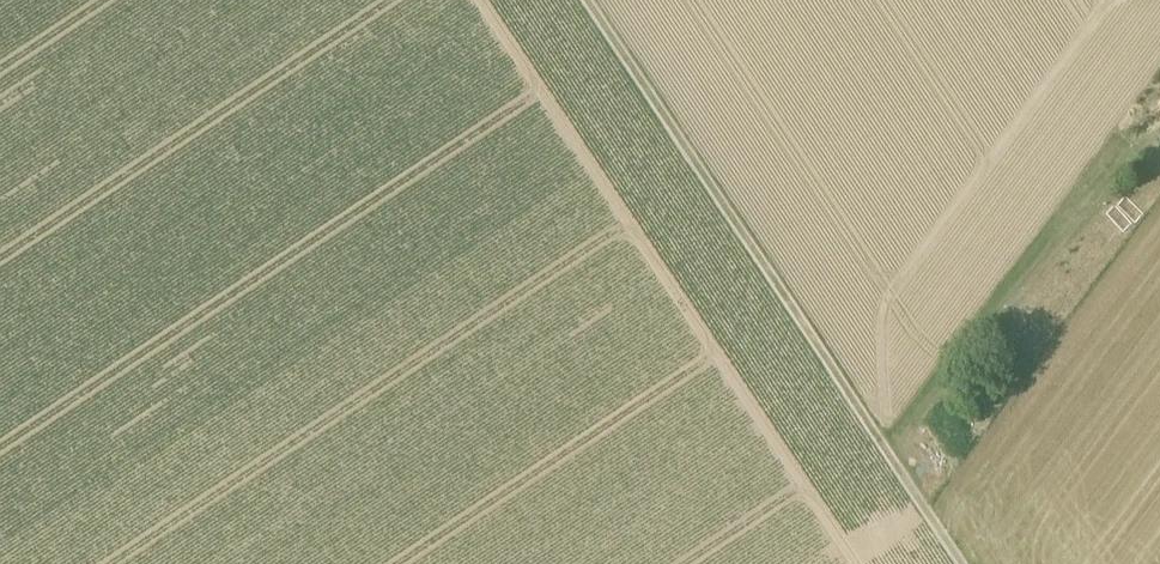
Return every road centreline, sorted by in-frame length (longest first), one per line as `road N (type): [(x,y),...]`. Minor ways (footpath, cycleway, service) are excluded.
road 1 (track): [(588,0),(962,563)]

